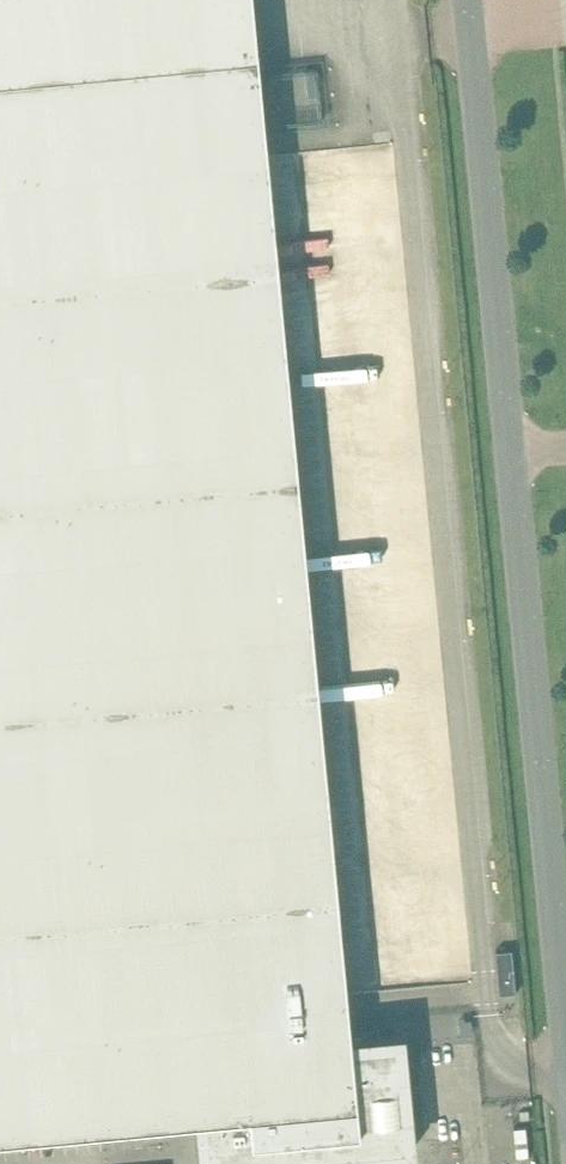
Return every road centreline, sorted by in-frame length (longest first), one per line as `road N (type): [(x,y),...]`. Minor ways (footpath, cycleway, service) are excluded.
road 1 (unclassified): [(565,1013),(470,0)]

